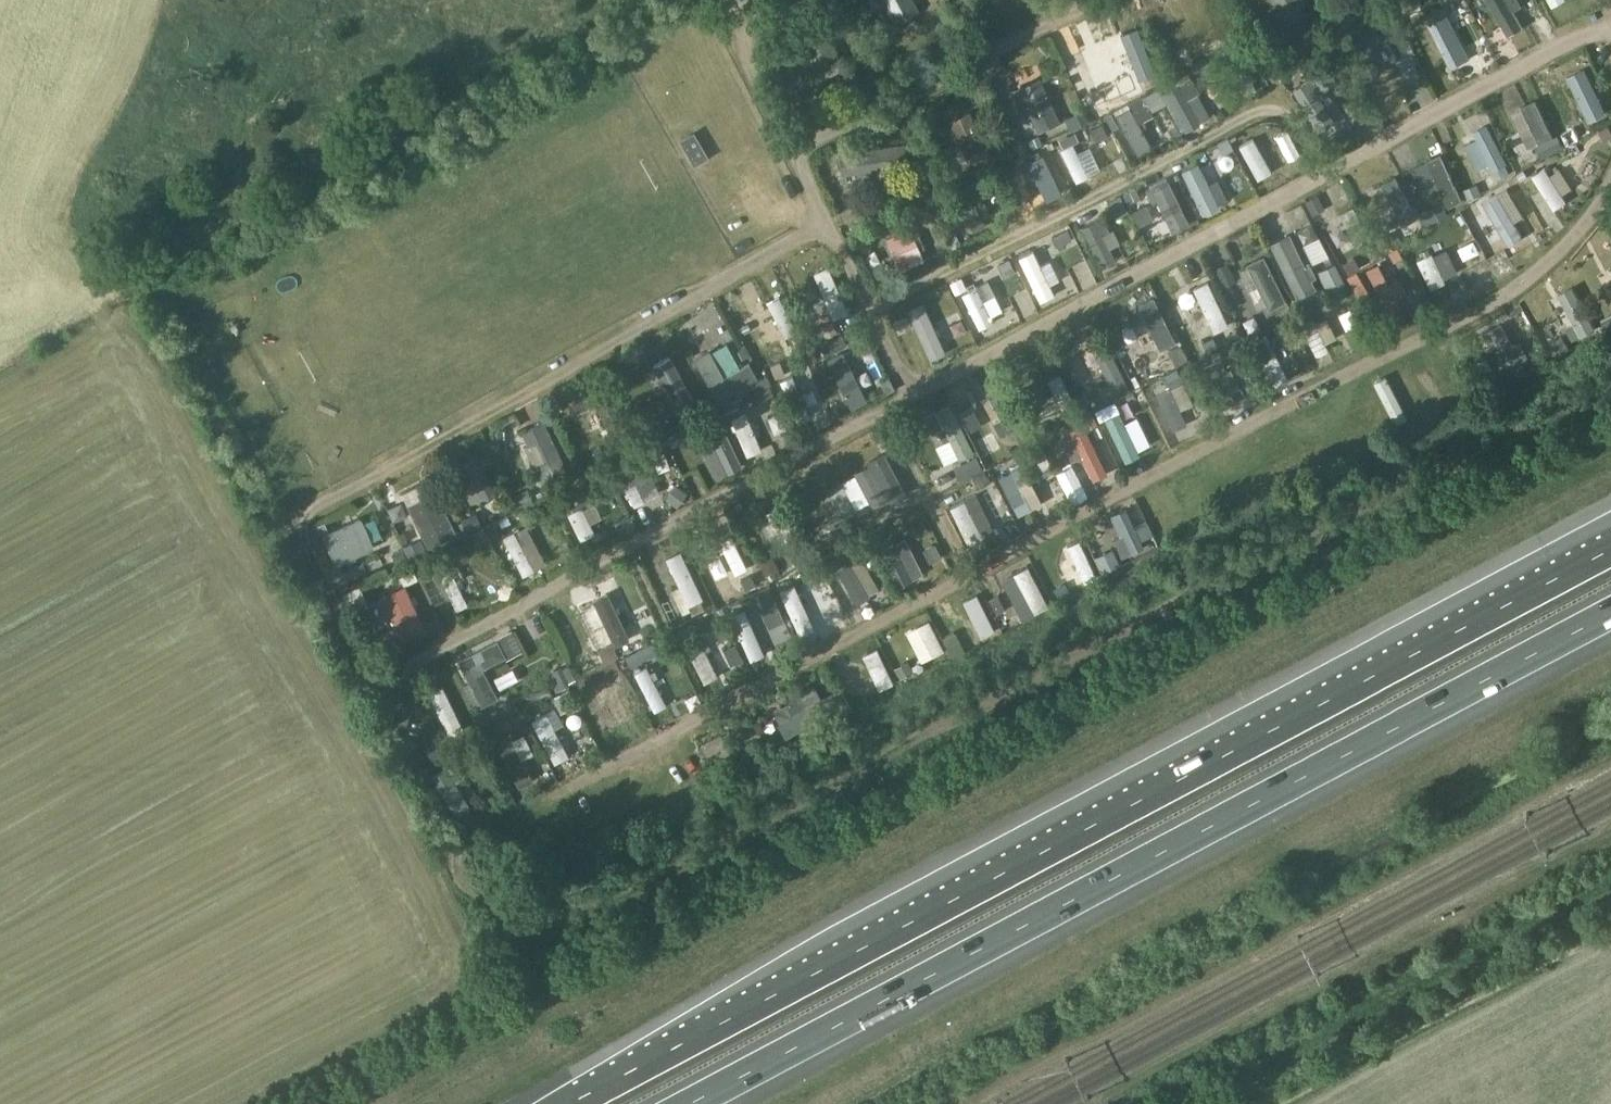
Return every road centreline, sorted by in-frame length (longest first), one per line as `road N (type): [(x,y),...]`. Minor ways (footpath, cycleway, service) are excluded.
road 1 (motorway): [(1610,551),(577,1103)]
road 2 (motorway): [(691,1103),(1610,614)]
road 3 (track): [(1267,1103),(1610,920)]

